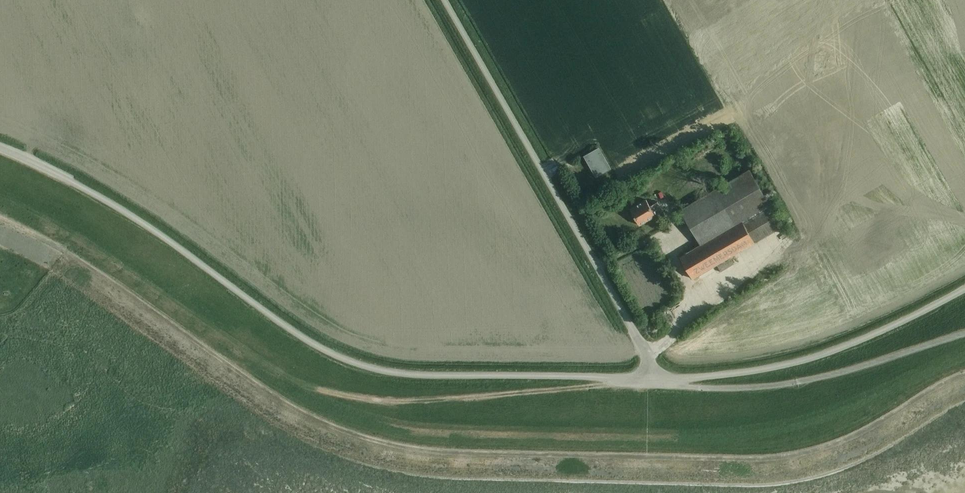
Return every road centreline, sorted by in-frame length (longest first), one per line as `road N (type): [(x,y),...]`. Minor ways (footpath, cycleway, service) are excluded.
road 1 (track): [(964,374),(834,441),(761,456),(412,447),(312,412),(87,265),(0,230)]
road 2 (unclassified): [(0,152),(100,198),(326,354),(361,369),(653,383)]
road 3 (unclassified): [(653,383),(652,366),(443,0)]
road 4 (unclassified): [(653,383),(779,368),(860,343),(964,290)]

